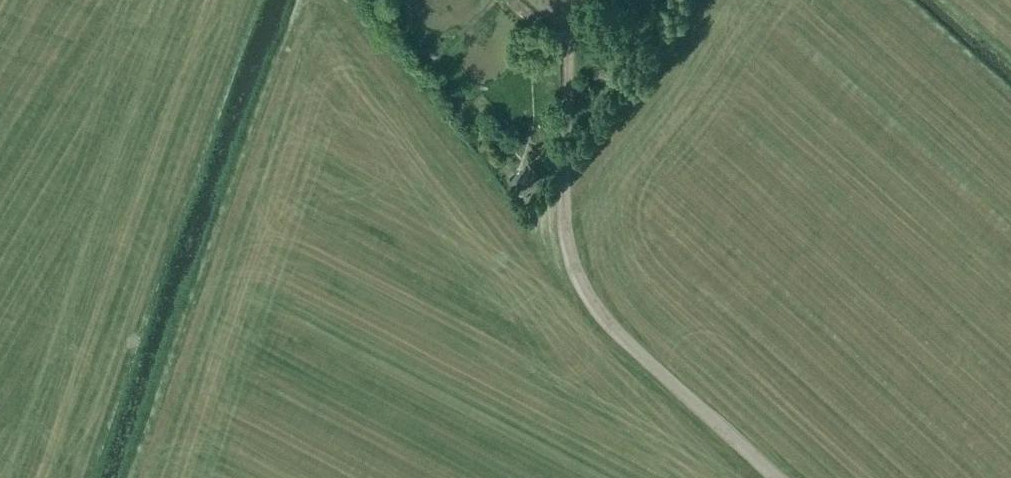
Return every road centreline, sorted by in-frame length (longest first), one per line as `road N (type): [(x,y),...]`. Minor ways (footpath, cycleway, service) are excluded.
road 1 (track): [(776,477),(586,287),(571,247),(564,164),(566,20),(578,0)]

